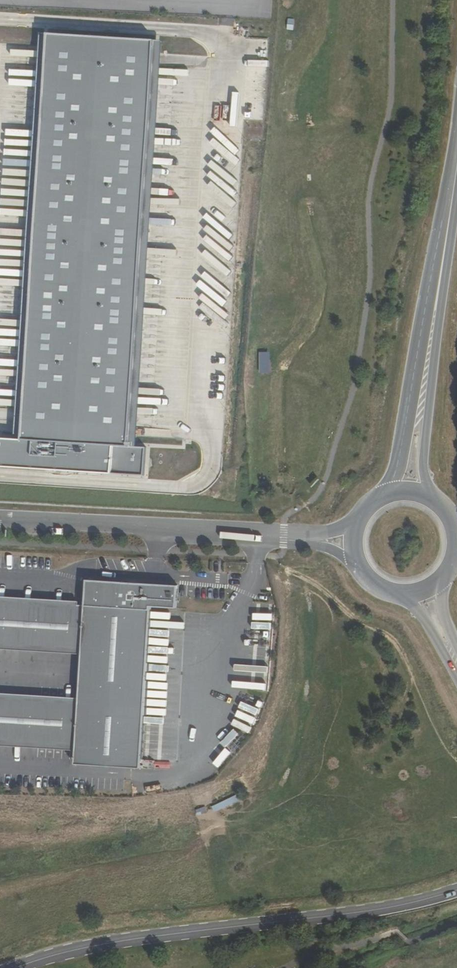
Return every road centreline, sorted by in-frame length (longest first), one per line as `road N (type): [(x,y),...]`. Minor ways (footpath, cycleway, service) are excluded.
road 1 (tertiary): [(456,890),(398,907),(120,942),(13,967)]
road 2 (unclassified): [(283,535),(0,519)]
road 3 (secondary): [(438,288),(384,495)]
road 4 (secondary): [(432,498),(424,467),(438,288)]
road 5 (secondary): [(438,288),(456,162)]

